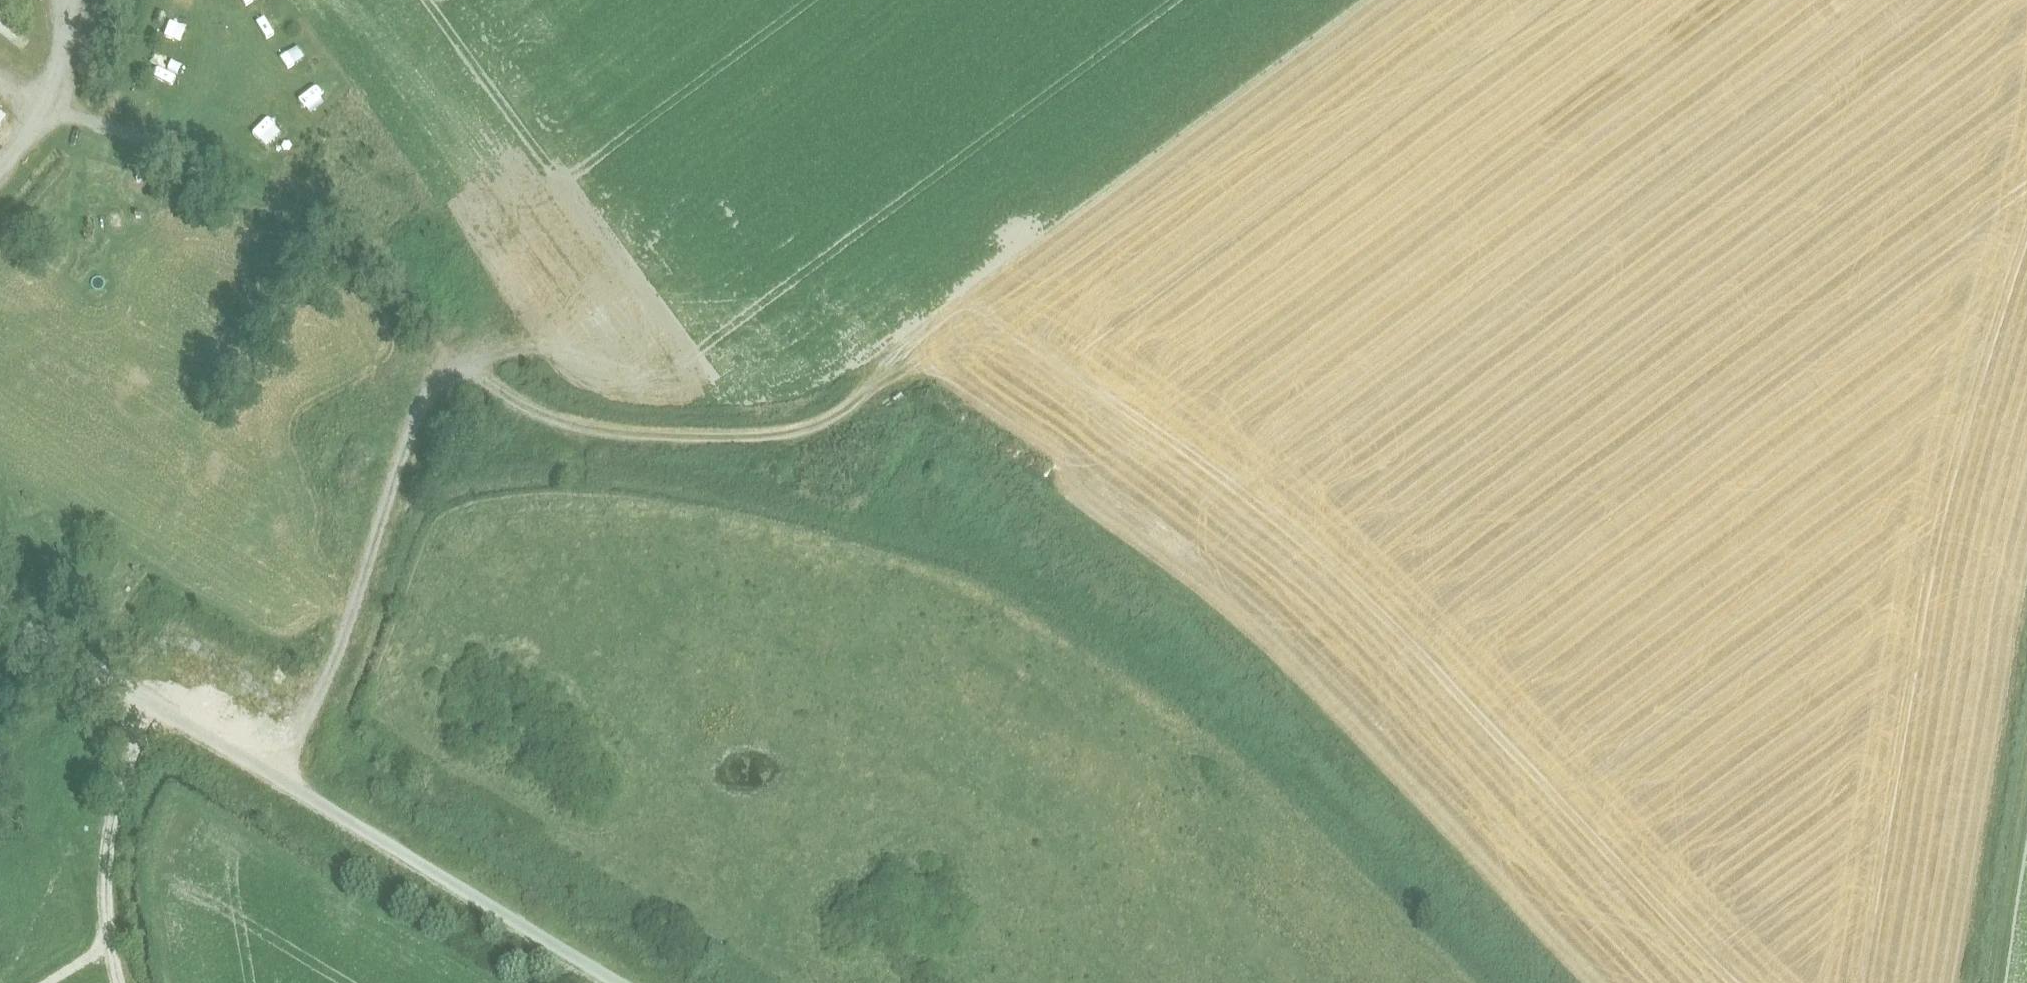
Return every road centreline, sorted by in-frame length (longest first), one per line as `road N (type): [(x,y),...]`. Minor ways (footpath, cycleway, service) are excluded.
road 1 (track): [(43,102),(243,178),(323,221),(474,377),(526,411),(600,433),(758,438),(805,430),(862,396)]
road 2 (unclassified): [(613,982),(0,614)]
road 3 (track): [(270,776),(316,701),(416,415),(434,383),(460,362)]

